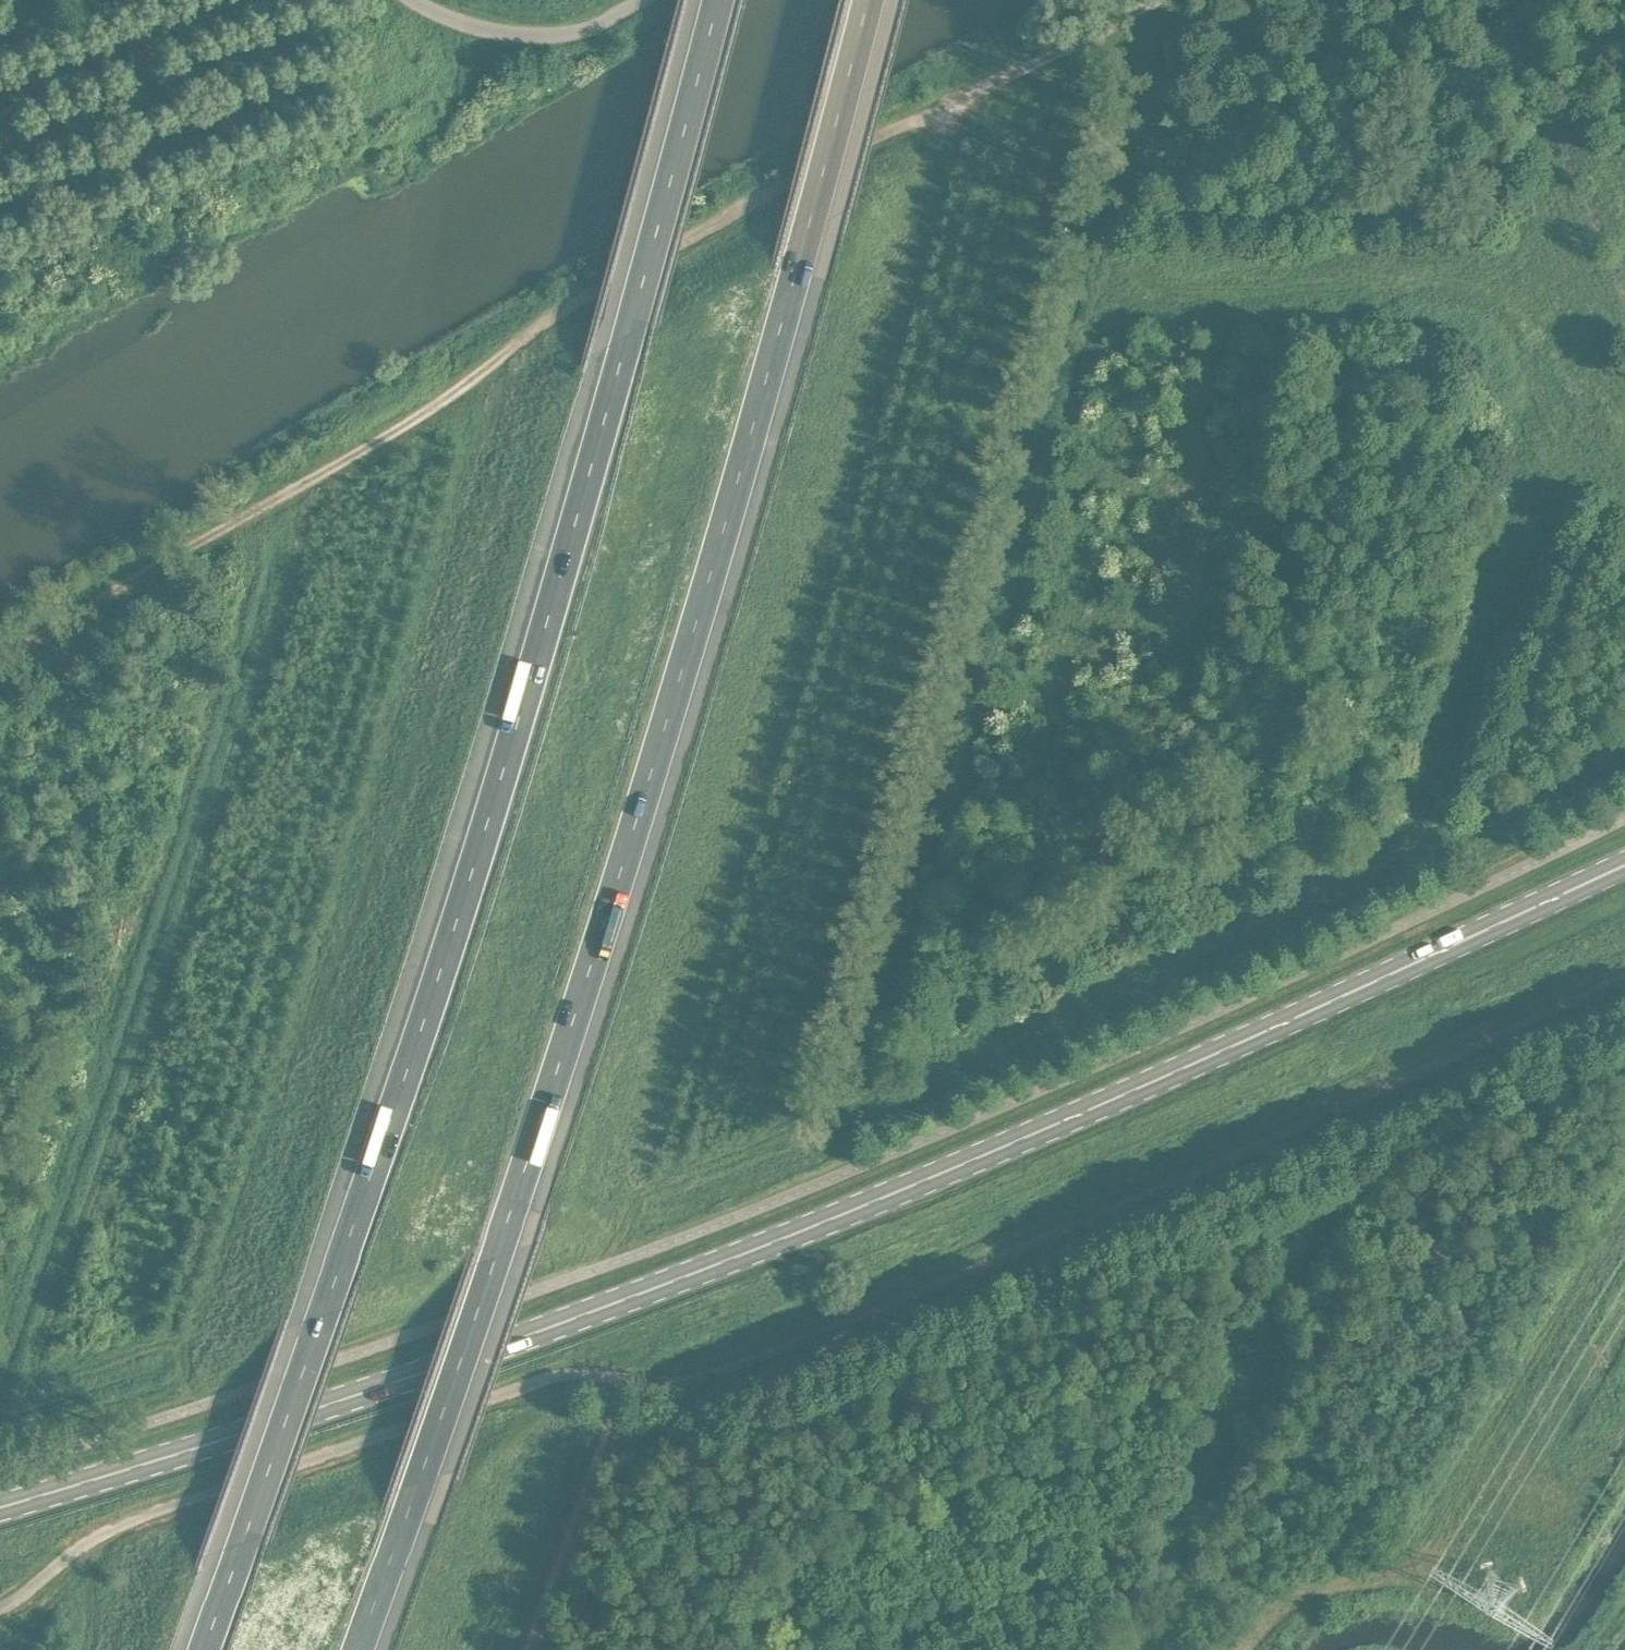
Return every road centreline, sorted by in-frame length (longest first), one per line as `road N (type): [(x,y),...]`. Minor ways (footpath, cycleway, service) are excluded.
road 1 (primary): [(0,1507),(547,1330),(808,1231),(1387,980),(1624,867)]
road 2 (motorway): [(717,0),(480,849),(205,1649)]
road 3 (motorway): [(357,1649),(655,758),(729,517),(867,0)]
road 4 (track): [(1122,0),(750,202),(0,657)]
road 5 (unclassified): [(651,0),(581,31),(534,36),(478,29),(412,0)]

